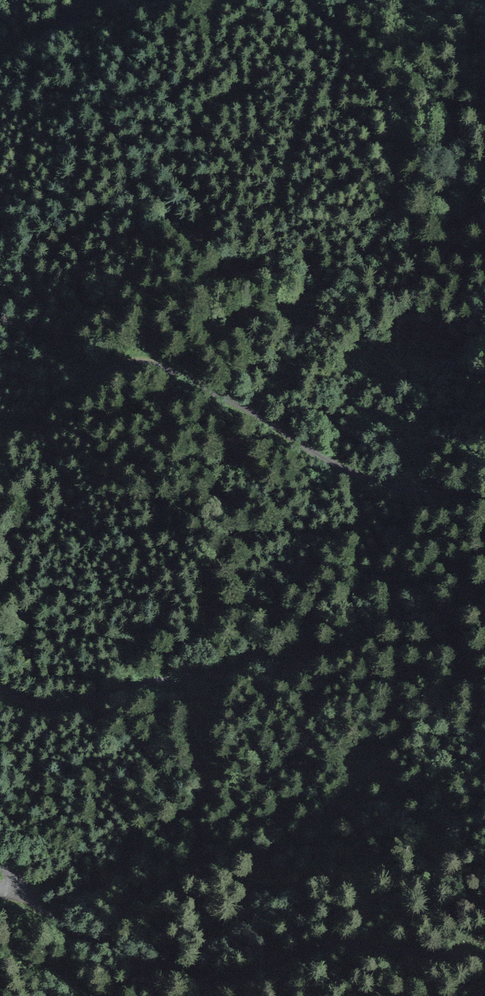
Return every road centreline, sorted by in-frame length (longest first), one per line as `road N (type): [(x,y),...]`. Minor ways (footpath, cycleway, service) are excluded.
road 1 (unclassified): [(0,421),(37,421),(110,368),(141,362),(242,405),(349,471),(393,487),(484,499)]
road 2 (unclassified): [(0,864),(71,930),(197,983),(337,943),(484,958)]
road 3 (unclassified): [(484,602),(457,615),(393,618),(321,658),(243,661),(178,681),(134,682),(77,703),(33,702),(0,685)]
road 4 (unclassified): [(105,0),(0,60)]

